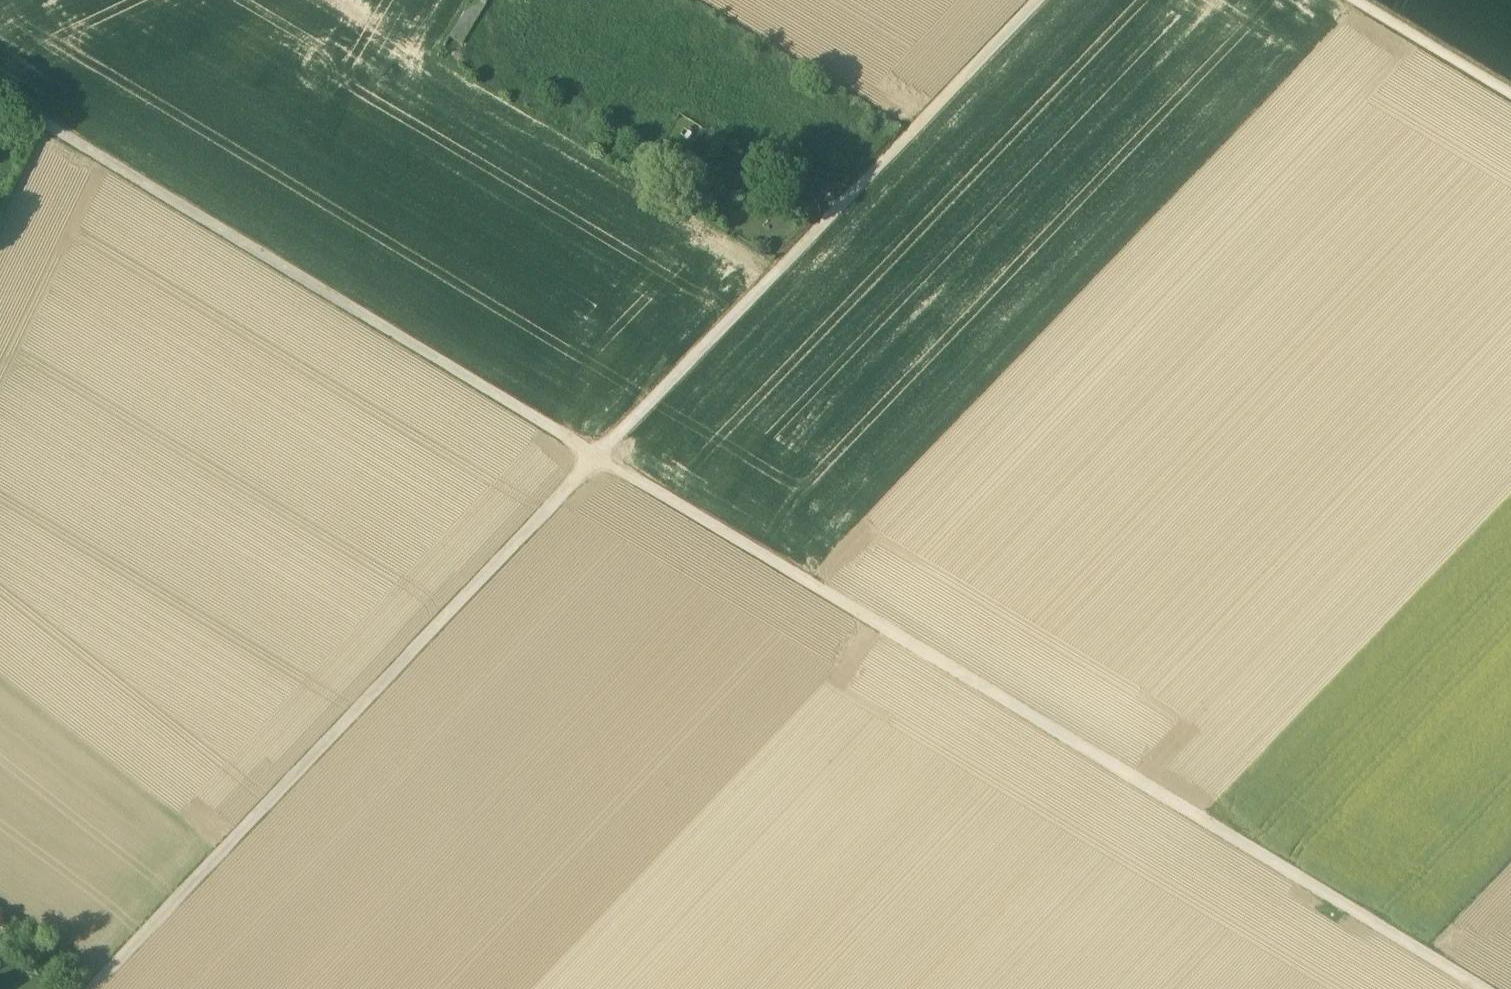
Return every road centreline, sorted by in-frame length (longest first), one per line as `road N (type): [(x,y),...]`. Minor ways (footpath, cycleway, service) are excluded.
road 1 (track): [(1485,988),(0,96)]
road 2 (track): [(89,988),(1037,0)]
road 3 (track): [(1357,0),(1510,93)]

